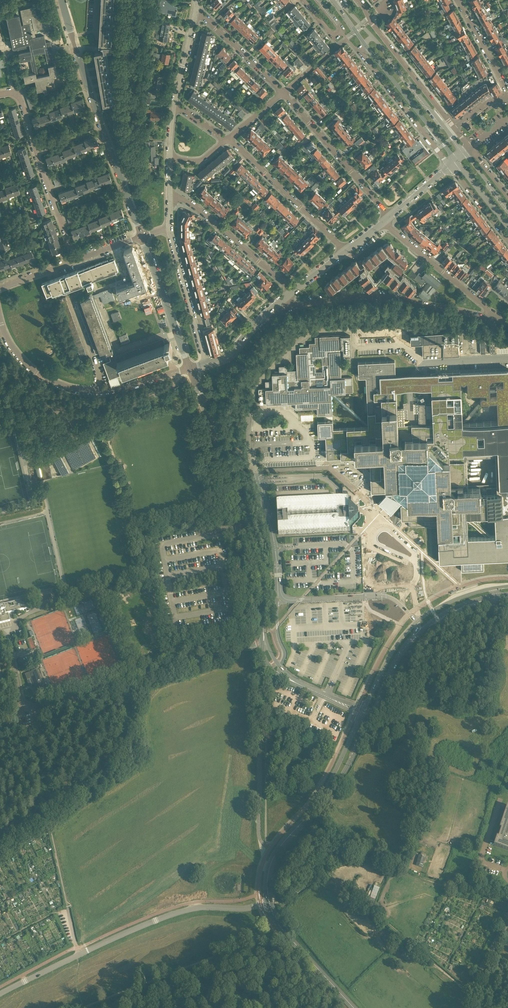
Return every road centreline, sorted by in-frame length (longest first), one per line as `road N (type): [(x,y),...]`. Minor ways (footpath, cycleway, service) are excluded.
road 1 (residential): [(263,624),(259,578),(190,369)]
road 2 (residential): [(262,646),(24,715)]
road 3 (residential): [(497,317),(381,297),(274,307)]
road 4 (residential): [(80,954),(184,911),(269,903)]
road 5 (residential): [(75,260),(19,97),(0,94)]
road 6 (tertiary): [(495,588),(416,621),(362,712)]
road 7 (residential): [(121,176),(62,0)]
road 8 (track): [(80,1007),(253,942)]
road 9 (residential): [(121,176),(134,165),(130,0)]
road 10 (track): [(140,679),(137,727),(126,748),(104,775),(47,814)]
road 11 (residential): [(176,372),(169,389),(38,457)]
road 12 (residential): [(390,216),(283,93)]
road 13 (residential): [(226,141),(345,251)]
road 14 (residential): [(292,292),(196,208),(169,198)]
road 15 (track): [(470,992),(373,912),(361,892)]
road 16 (residential): [(497,317),(383,221)]
road 17 (tertiary): [(465,154),(373,37)]
road 18 (tertiary): [(364,44),(456,160)]
road 19 (residential): [(47,814),(80,954)]
road 20 (residential): [(207,364),(169,228)]
road 21 (residential): [(363,55),(450,166)]
road 22 (residential): [(454,128),(369,16)]
road 23 (residential): [(190,369),(142,237)]
road 24 (tertiary): [(354,1007),(283,930),(269,903)]
road 25 (residential): [(99,392),(41,377),(18,356),(0,323)]
road 26 (tertiary): [(269,903),(271,861),(323,797)]
road 27 (track): [(393,866),(507,898)]

